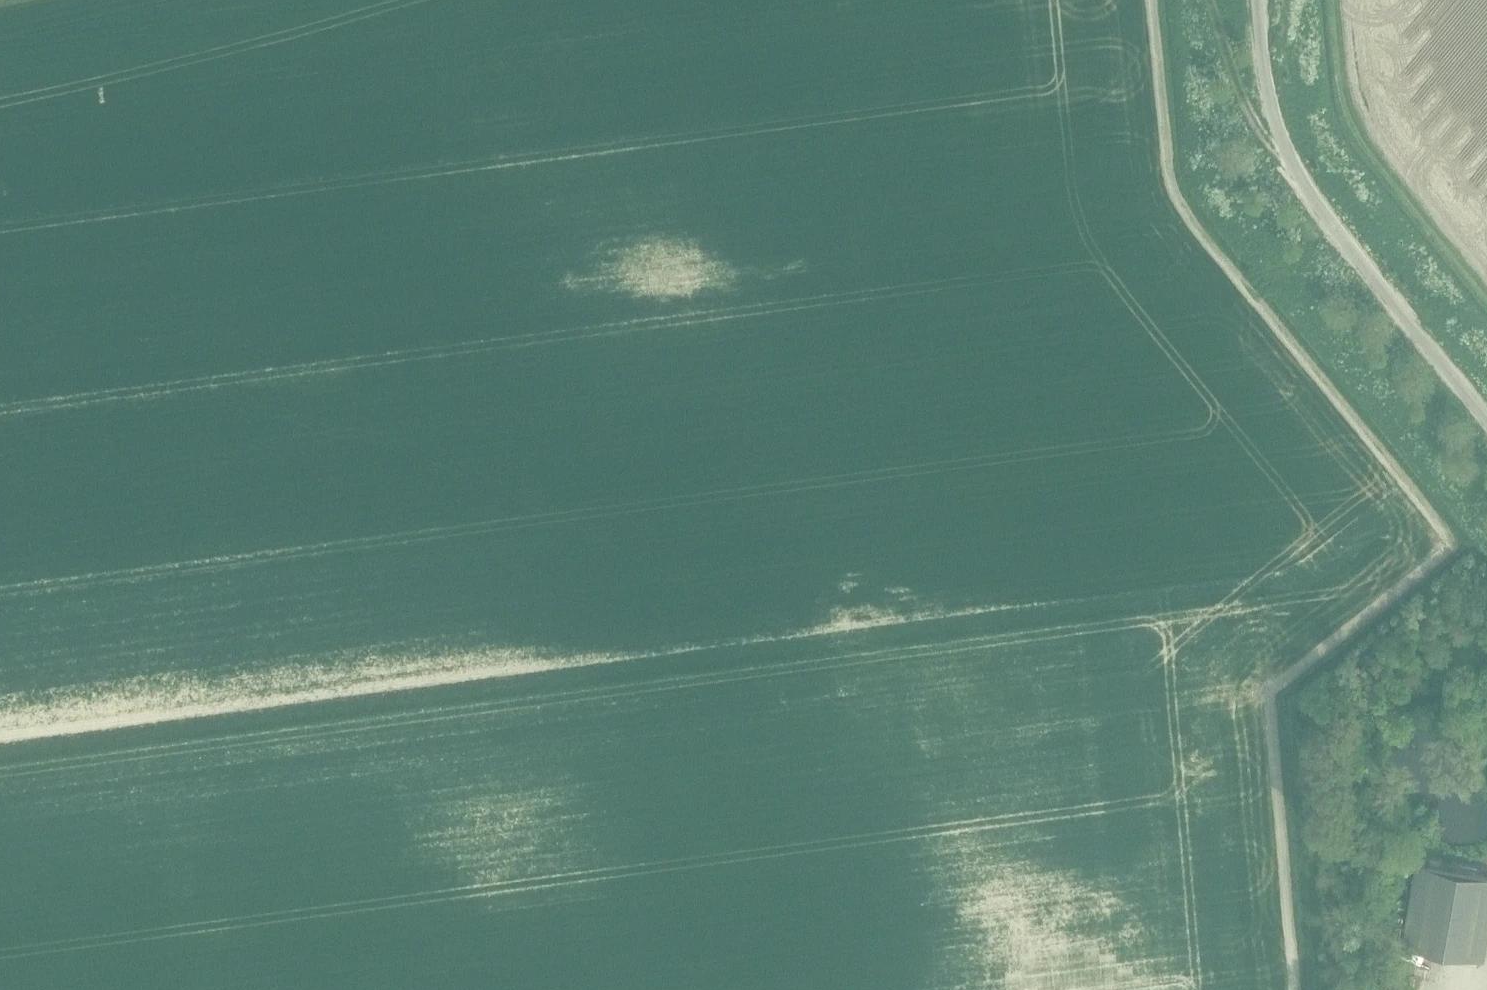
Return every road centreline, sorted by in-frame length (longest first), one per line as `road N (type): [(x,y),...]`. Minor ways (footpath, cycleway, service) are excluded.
road 1 (unclassified): [(1486,421),(1295,170),(1271,108),(1257,0)]
road 2 (track): [(1293,165),(1256,128),(1210,0)]

